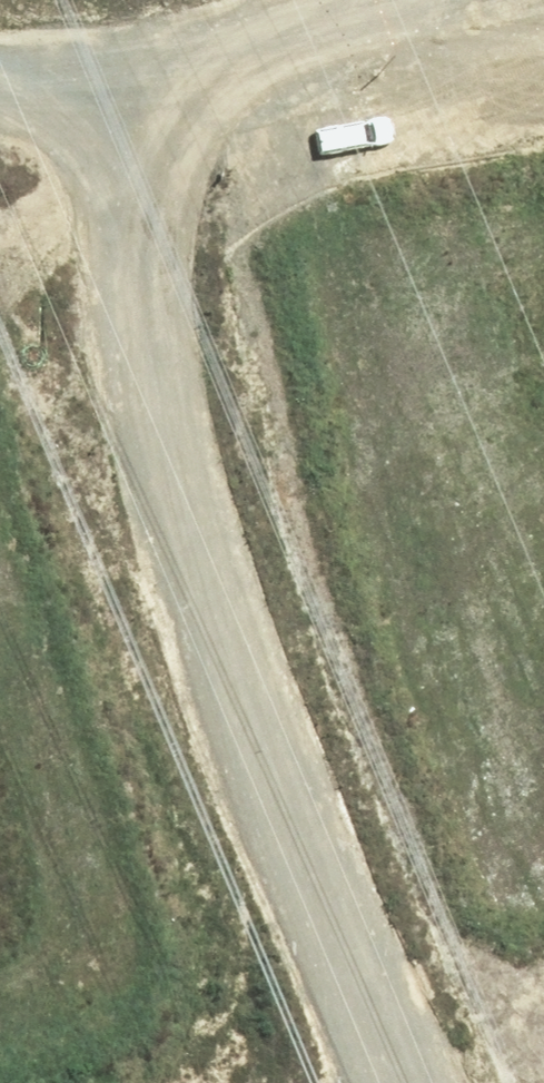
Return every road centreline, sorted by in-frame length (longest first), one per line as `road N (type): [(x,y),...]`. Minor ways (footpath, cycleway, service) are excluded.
road 1 (unknown): [(508,1082),(190,312),(149,125),(142,46)]
road 2 (unknown): [(543,1032),(495,1054),(377,1082)]
road 3 (unknown): [(0,56),(142,46)]
road 4 (unknown): [(142,46),(273,0)]

